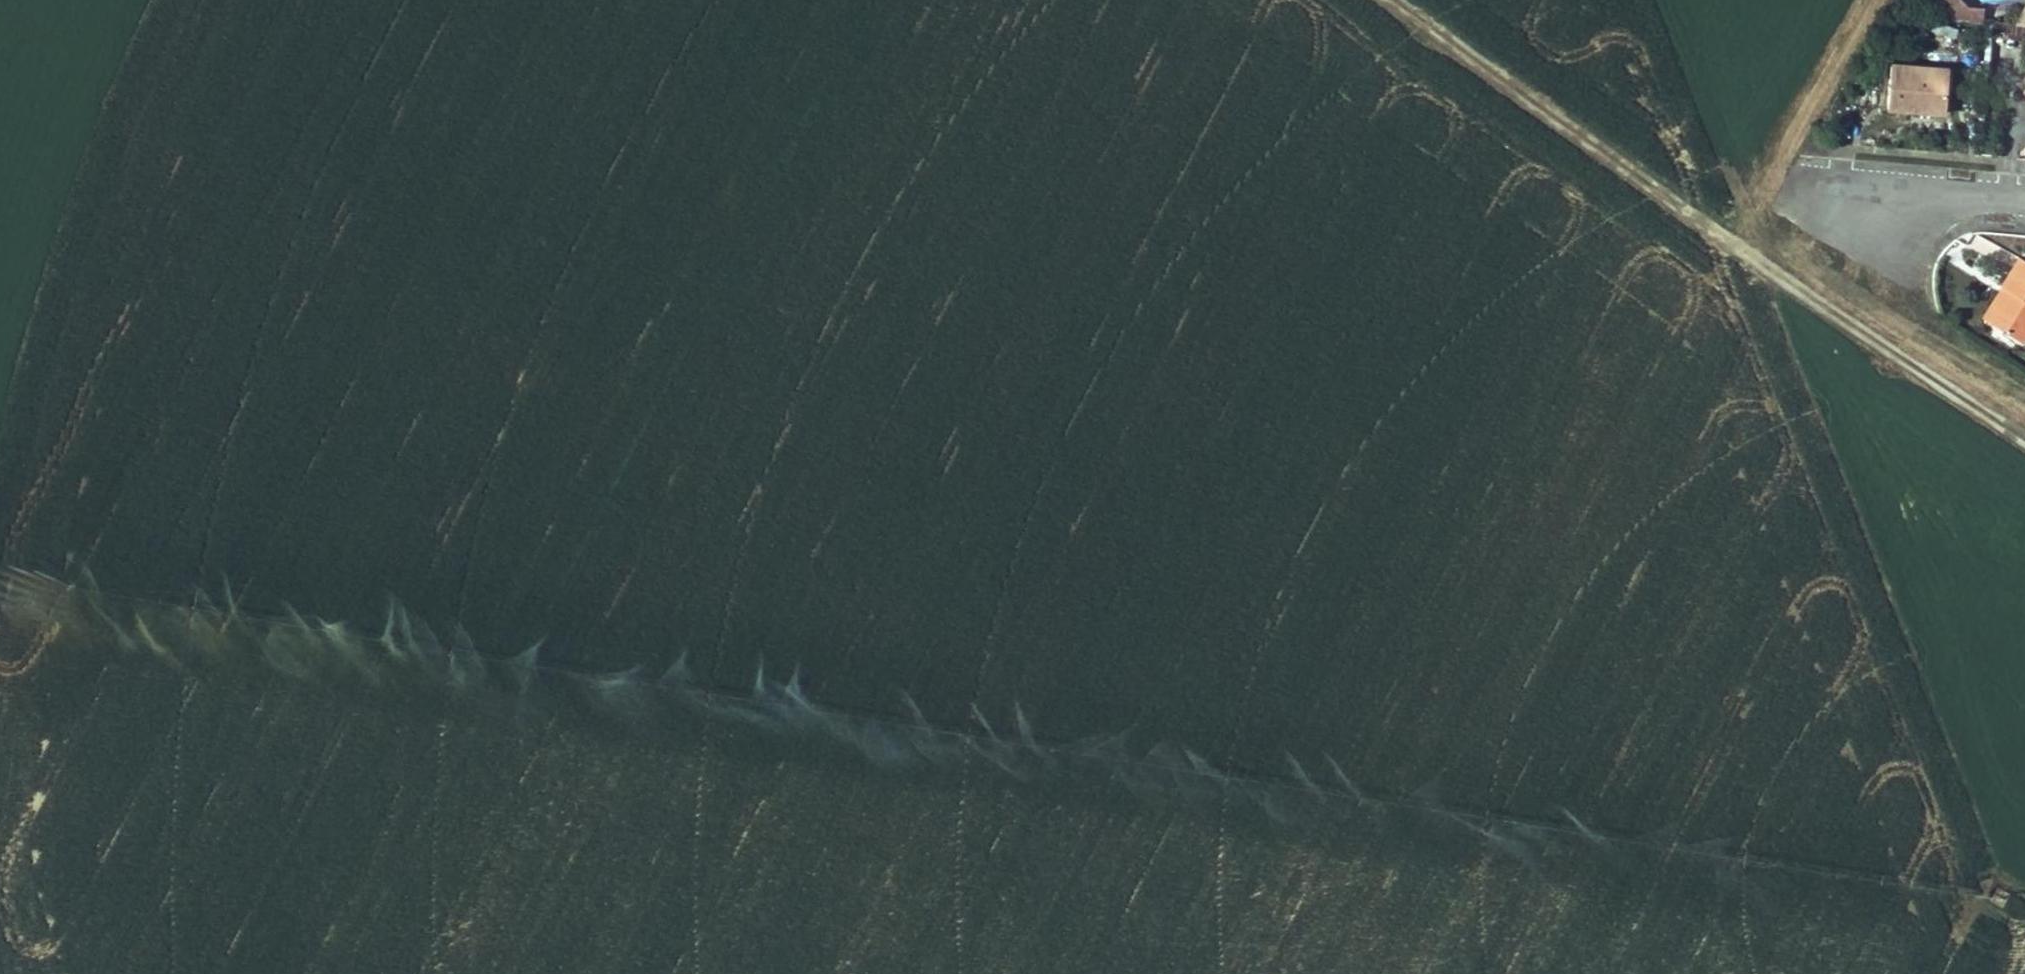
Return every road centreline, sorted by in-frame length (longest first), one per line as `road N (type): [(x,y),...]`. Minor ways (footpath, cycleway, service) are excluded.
road 1 (track): [(1401,0),(1733,234),(2024,396)]
road 2 (track): [(1733,234),(1802,291),(2024,431)]
road 3 (track): [(2024,756),(1904,973)]
road 4 (residential): [(1886,215),(2024,203)]

